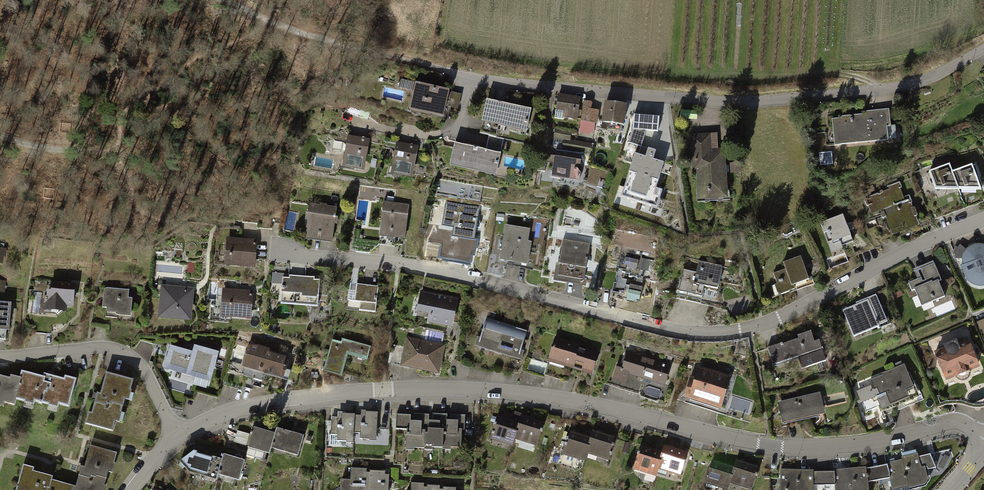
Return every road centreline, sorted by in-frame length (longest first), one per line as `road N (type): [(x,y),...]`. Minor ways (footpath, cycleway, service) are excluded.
road 1 (residential): [(983,438),(957,422),(812,447),(562,398),(392,388),(255,404),(176,437)]
road 2 (residential): [(983,219),(732,333),(668,328),(441,271),(278,253)]
road 3 (residential): [(983,50),(891,86),(752,104),(512,84),(440,70)]
road 4 (residential): [(176,437),(132,353),(111,344),(0,356)]
road 5 (track): [(270,21),(407,59)]

